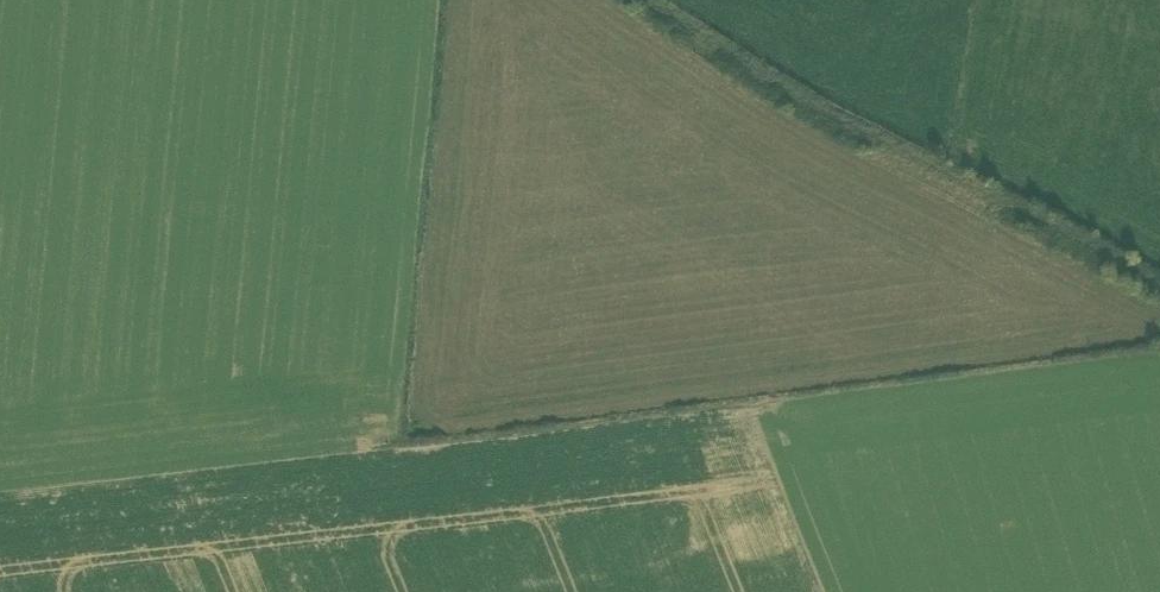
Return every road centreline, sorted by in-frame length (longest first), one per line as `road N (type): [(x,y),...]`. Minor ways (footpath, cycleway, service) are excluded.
road 1 (track): [(643,0),(827,120),(1159,291)]

